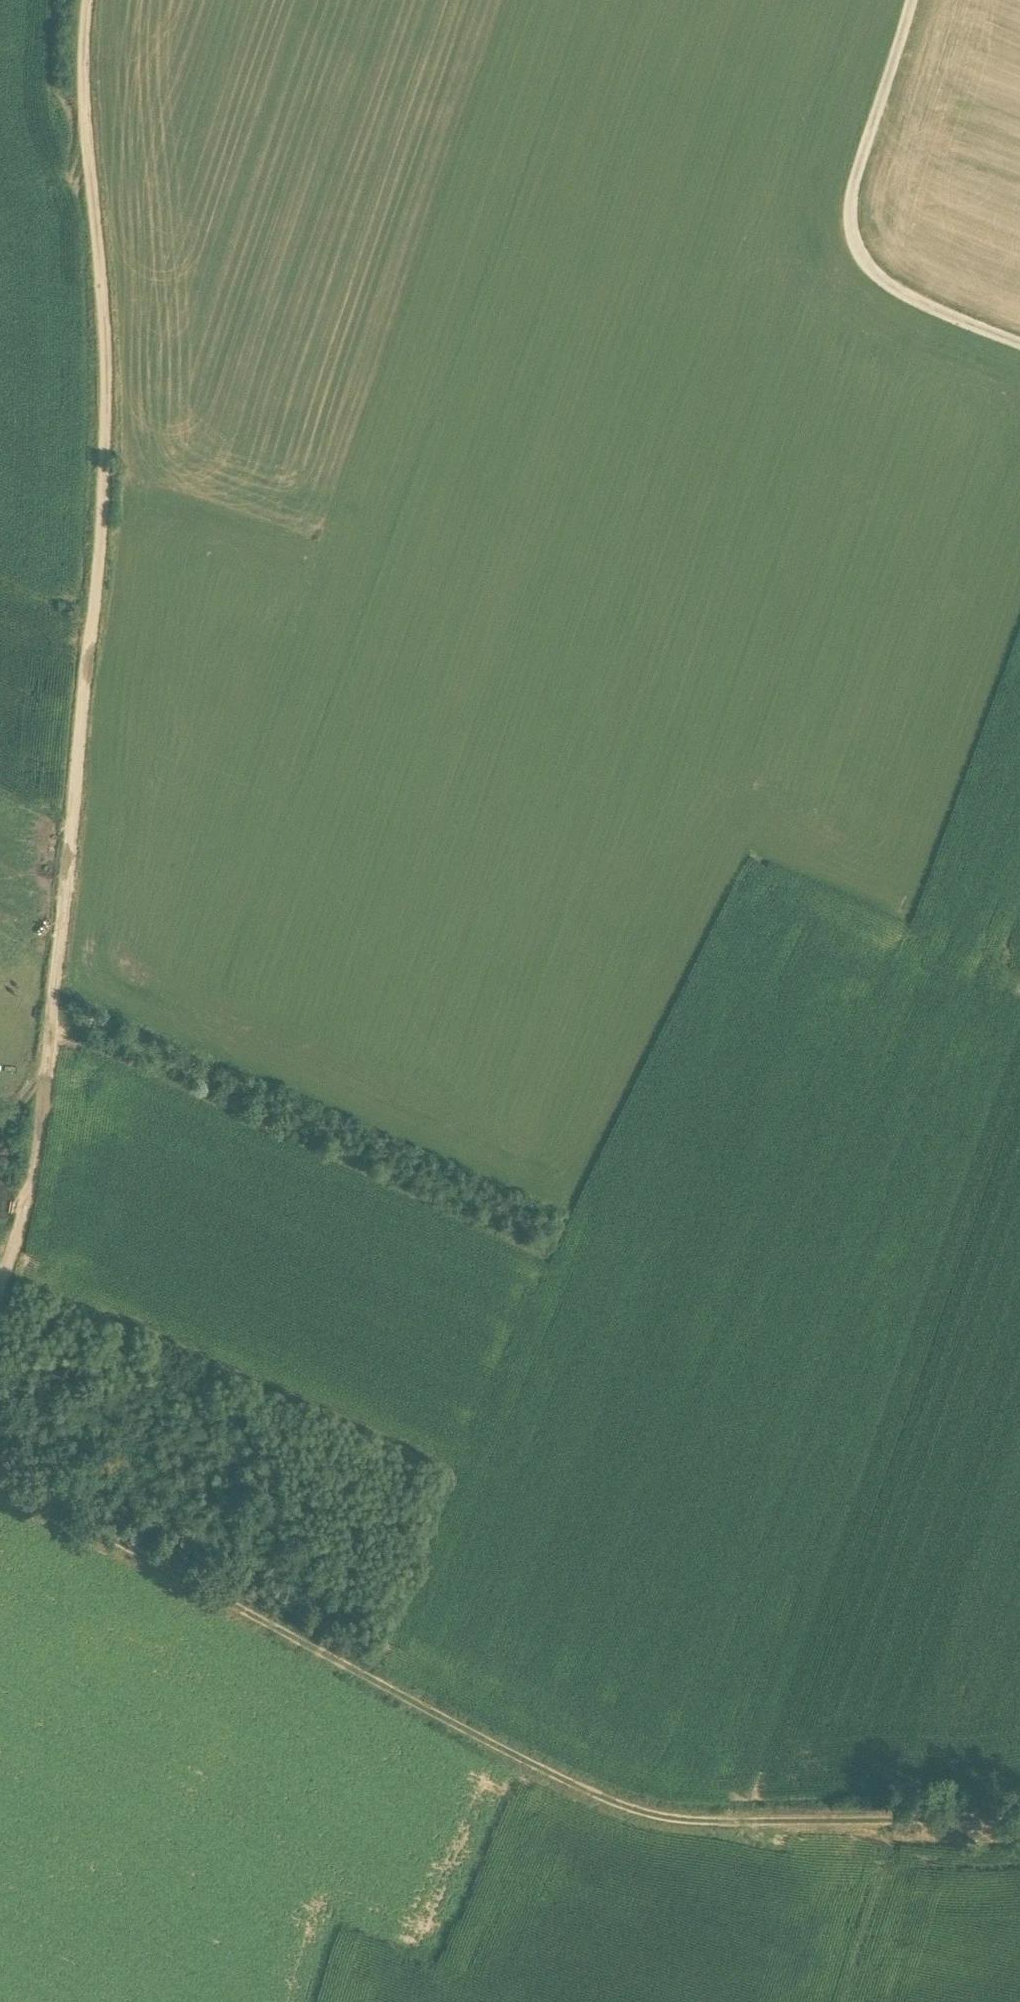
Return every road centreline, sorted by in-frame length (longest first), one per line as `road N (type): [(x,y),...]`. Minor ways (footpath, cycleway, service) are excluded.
road 1 (track): [(86,0),(85,110),(104,291),(96,610),(46,1076),(0,1293)]
road 2 (track): [(0,1473),(617,1803),(677,1818),(1019,1812)]
road 3 (track): [(908,0),(856,179),(849,235),(861,267),(935,312),(1019,348)]

